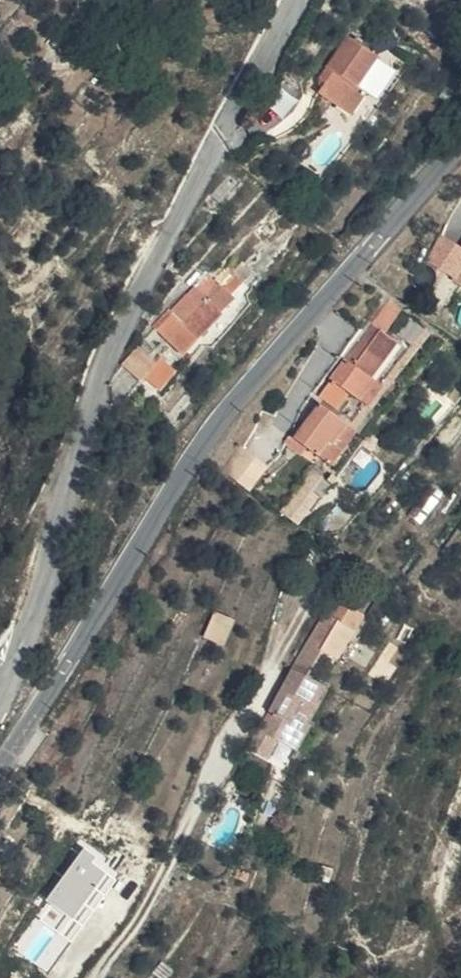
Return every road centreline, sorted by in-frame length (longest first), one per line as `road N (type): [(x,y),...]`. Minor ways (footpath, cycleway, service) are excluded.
road 1 (tertiary): [(460,143),(216,426),(0,766)]
road 2 (unclassified): [(296,0),(115,344),(66,476),(32,626),(0,681)]
road 3 (track): [(101,977),(273,662)]

